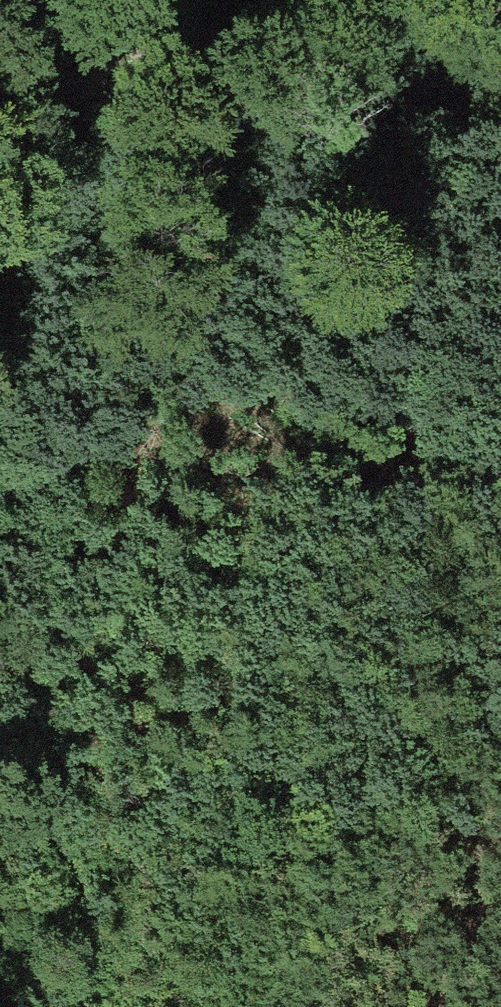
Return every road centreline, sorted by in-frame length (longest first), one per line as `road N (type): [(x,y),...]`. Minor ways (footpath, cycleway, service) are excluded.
road 1 (track): [(500,485),(182,464),(0,486)]
road 2 (track): [(398,0),(42,93),(0,115)]
road 3 (track): [(260,1006),(325,880),(438,789),(500,760)]
road 4 (track): [(0,732),(141,1006)]

